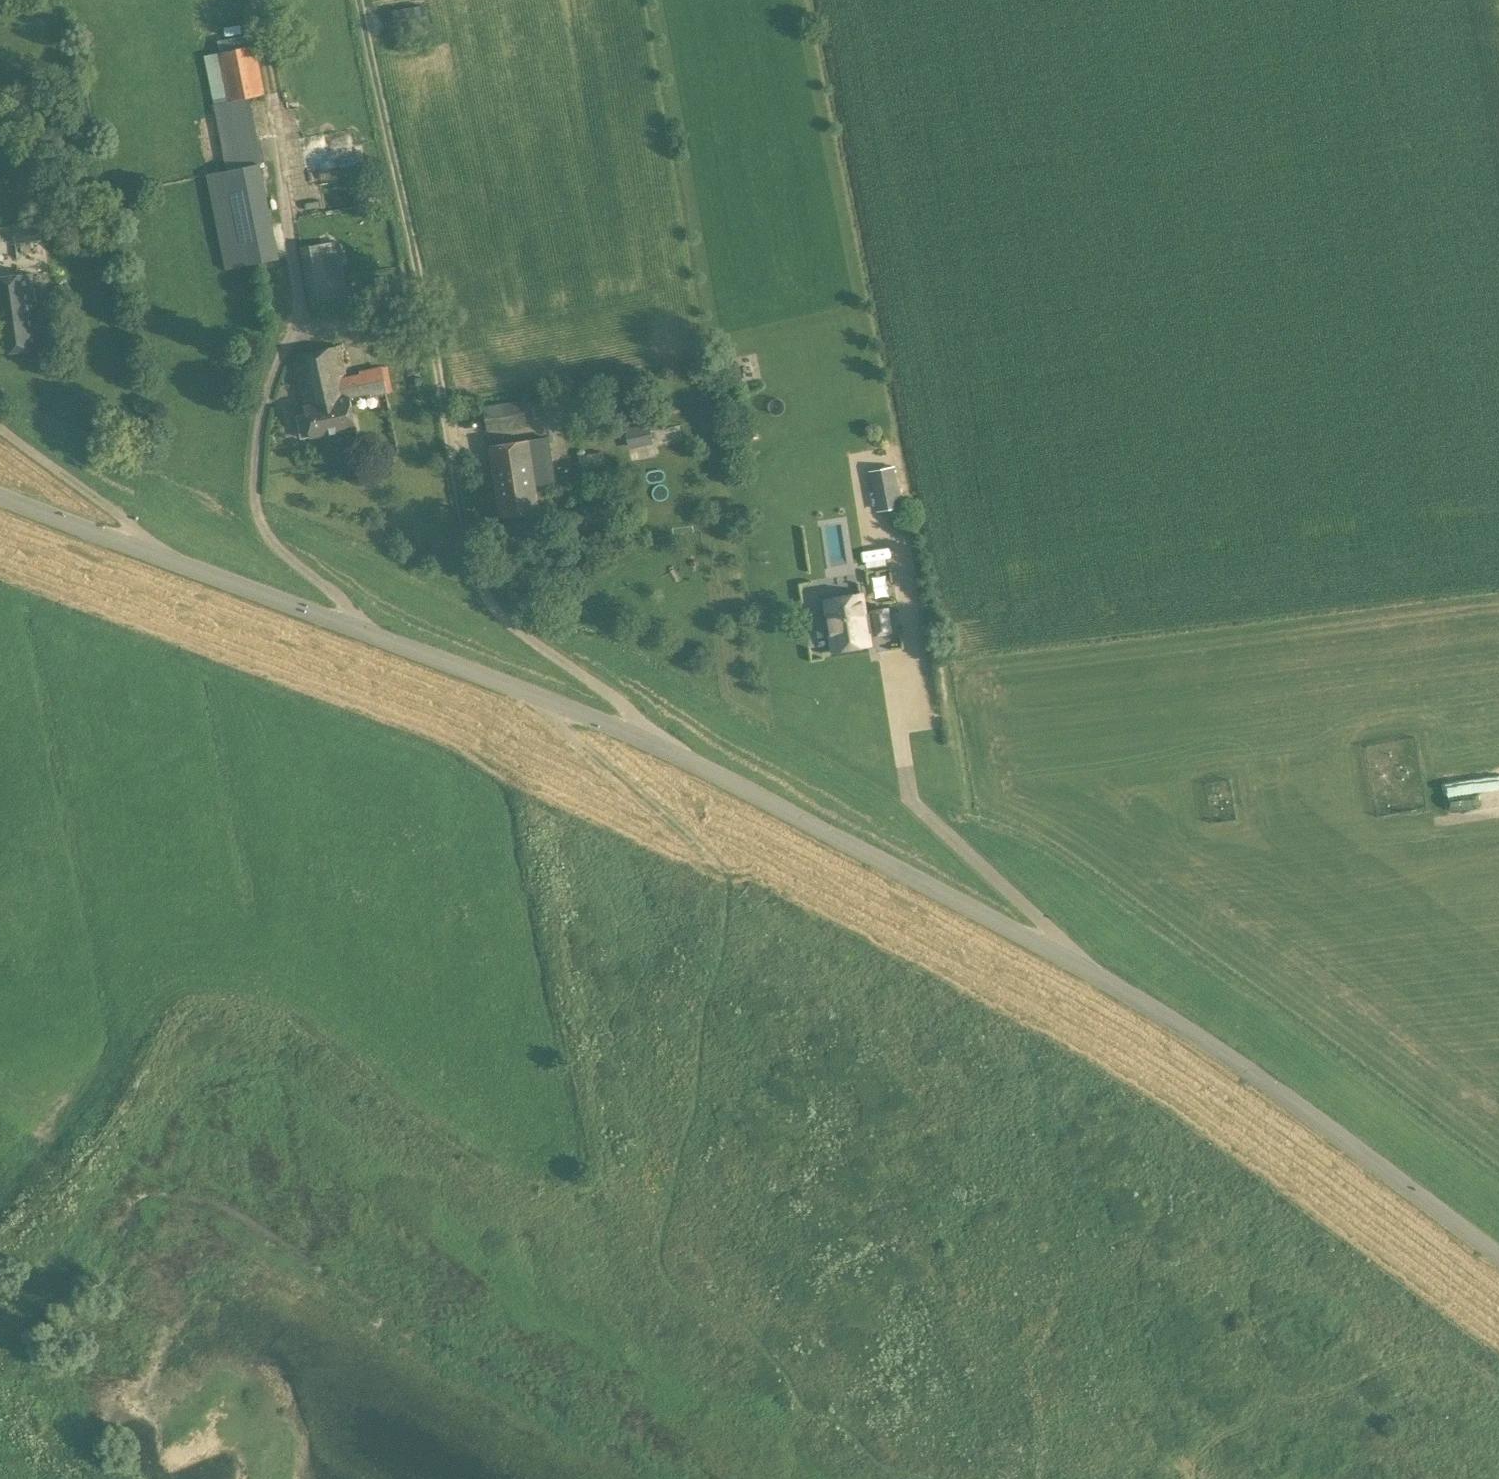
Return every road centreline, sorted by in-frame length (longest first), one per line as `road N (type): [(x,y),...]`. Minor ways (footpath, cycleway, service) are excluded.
road 1 (tertiary): [(1498,1258),(1141,1004),(647,744),(0,498)]

